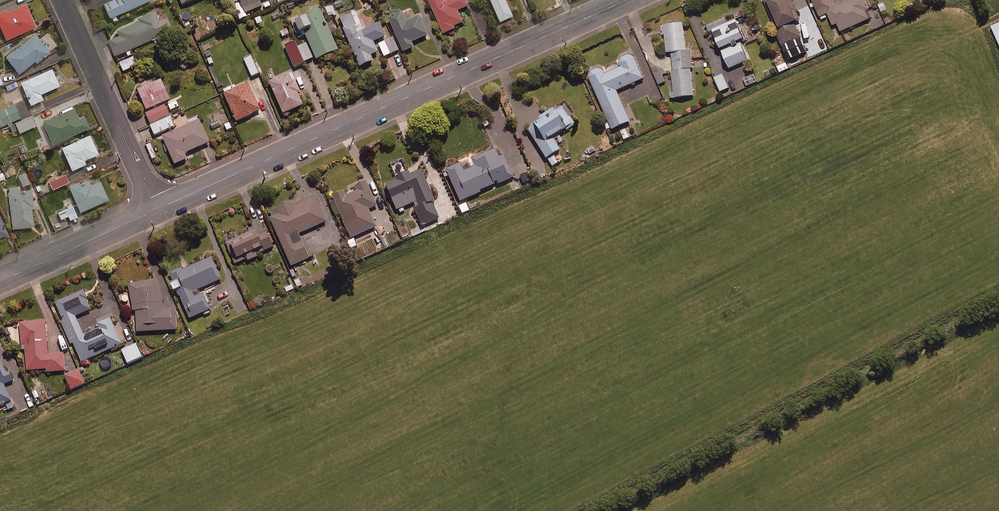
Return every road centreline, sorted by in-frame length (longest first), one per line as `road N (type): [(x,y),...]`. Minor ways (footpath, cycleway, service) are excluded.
road 1 (secondary): [(156,210),(626,0)]
road 2 (residential): [(62,0),(156,210)]
road 3 (secondary): [(0,282),(156,210)]

